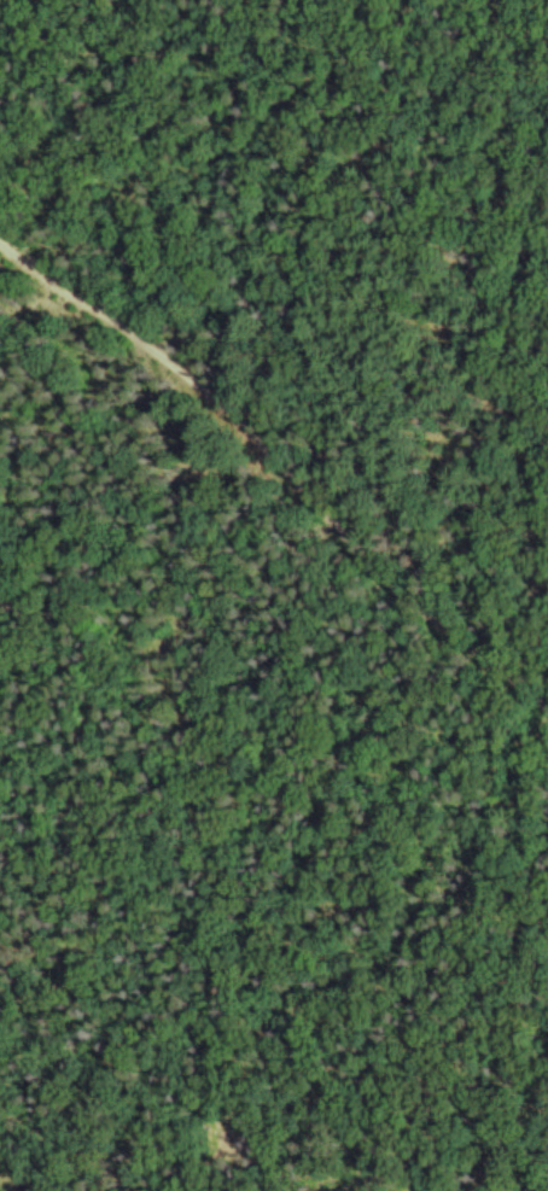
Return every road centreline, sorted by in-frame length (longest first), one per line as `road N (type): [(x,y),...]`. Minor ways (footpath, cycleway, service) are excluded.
road 1 (track): [(547,707),(365,561),(261,443),(159,354),(43,279),(0,240)]

